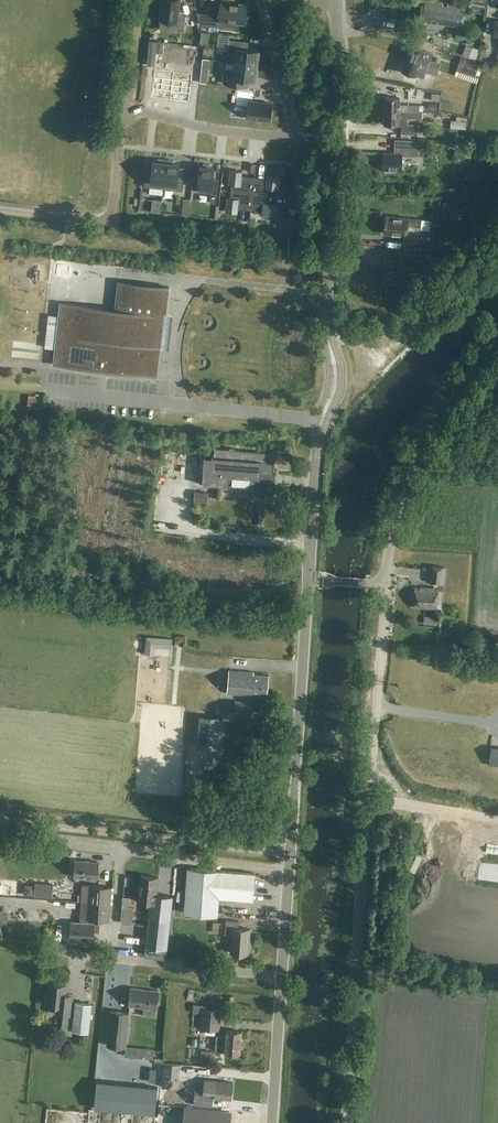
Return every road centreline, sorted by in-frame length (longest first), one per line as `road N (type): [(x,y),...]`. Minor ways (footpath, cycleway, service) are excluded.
road 1 (track): [(350,1122),(381,657)]
road 2 (tertiary): [(283,979),(309,580)]
road 3 (track): [(308,599),(0,566)]
road 4 (track): [(0,822),(291,854)]
road 5 (unclassified): [(366,583),(385,584),(411,476),(435,426),(497,340)]
road 6 (residential): [(283,979),(0,944)]
road 7 (residential): [(111,220),(123,108),(289,138)]
road 8 (residential): [(43,389),(321,421)]
road 9 (track): [(497,242),(394,343),(325,344)]
road 10 (tertiary): [(327,334),(339,144)]
road 11 (tertiary): [(309,580),(321,421)]
road 12 (tertiary): [(339,144),(336,0)]
road 13 (tertiary): [(273,1122),(283,979)]
road 14 (residential): [(263,0),(289,138)]

